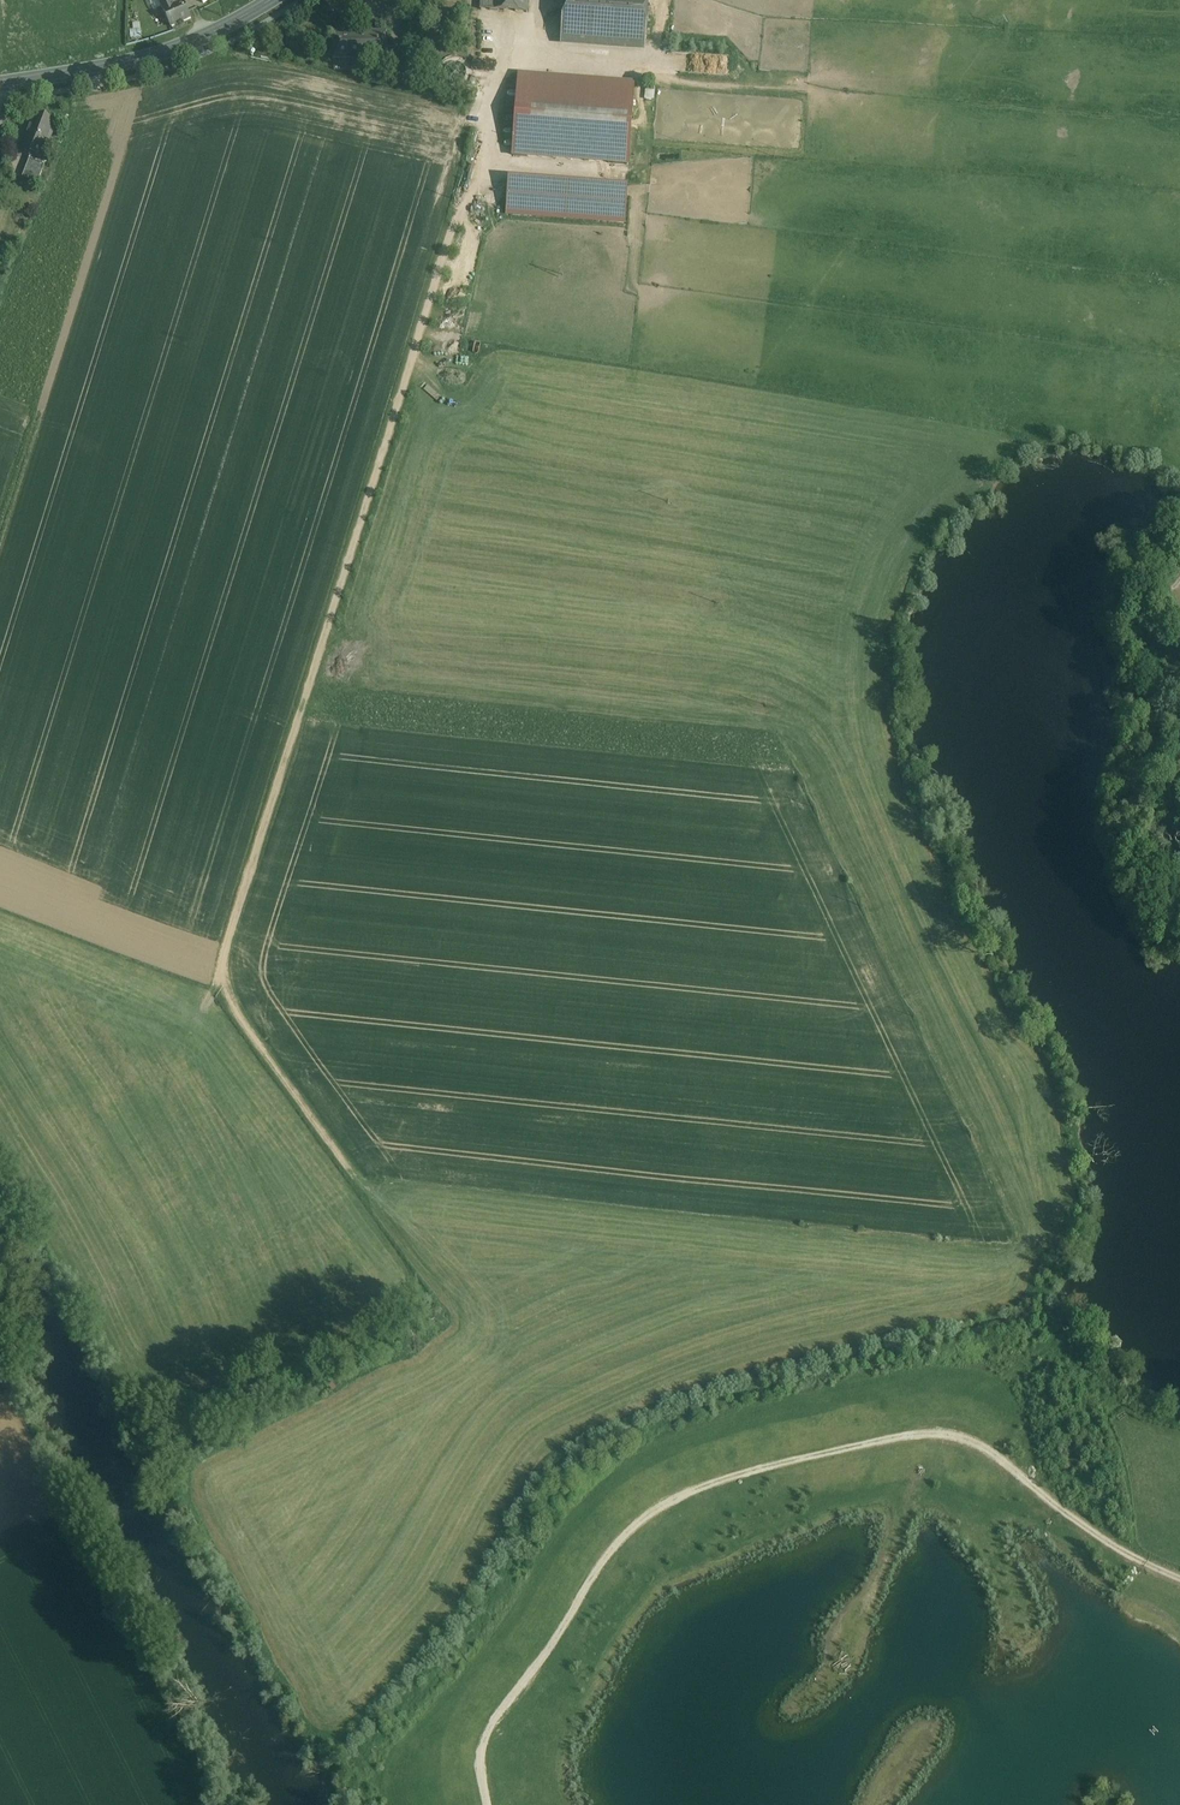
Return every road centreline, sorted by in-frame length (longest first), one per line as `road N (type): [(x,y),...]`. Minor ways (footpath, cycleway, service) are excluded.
road 1 (track): [(1179,1580),(1128,1555),(966,1441),(903,1437),(720,1482),(647,1518),(605,1559),(484,1740),(486,1804)]
road 2 (secondary): [(0,85),(176,49),(272,0)]

